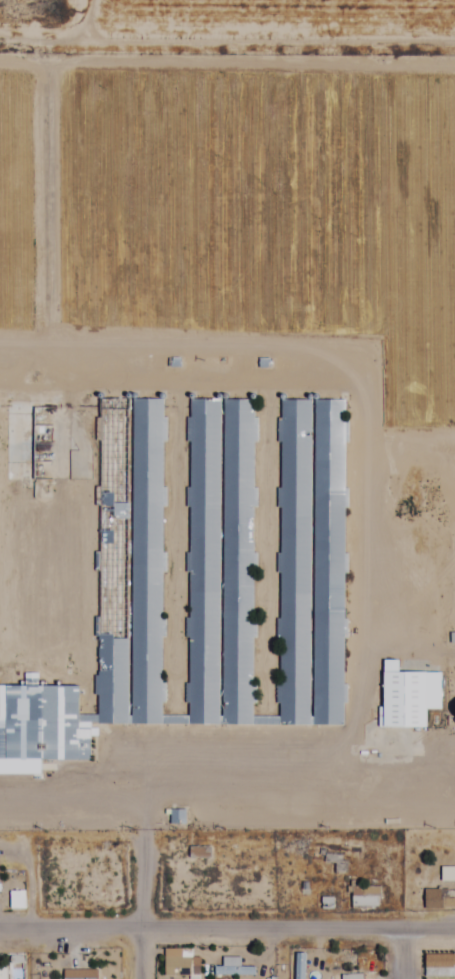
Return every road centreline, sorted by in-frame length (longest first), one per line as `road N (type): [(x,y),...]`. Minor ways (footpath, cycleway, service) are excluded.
road 1 (track): [(364,444),(359,701),(352,728),(329,754),(258,767),(111,769),(72,795),(0,795)]
road 2 (residential): [(454,935),(0,933)]
road 3 (track): [(0,344),(292,350),(361,379),(364,444)]
road 4 (track): [(43,345),(45,87),(34,40)]
road 5 (residential): [(142,978),(142,830)]
road 6 (track): [(329,754),(420,799),(454,806)]

